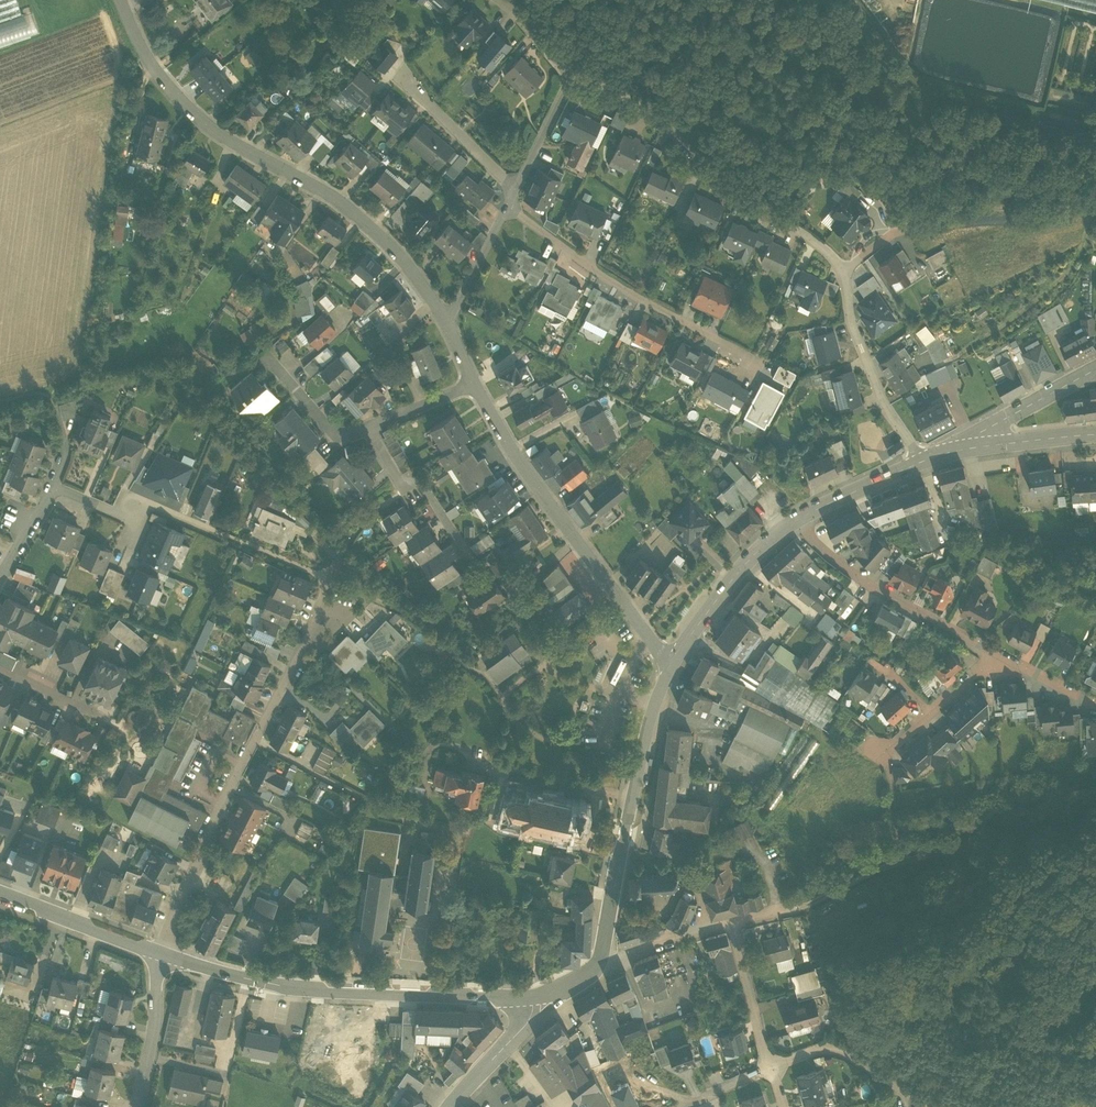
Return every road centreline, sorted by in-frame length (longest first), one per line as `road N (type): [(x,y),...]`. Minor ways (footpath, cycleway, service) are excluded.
road 1 (residential): [(571,73),(666,123),(702,165),(822,245),(842,269),(881,400),(920,461)]
road 2 (residential): [(447,322),(405,261),(333,193),(199,117),(159,74),(118,0)]
road 3 (residential): [(160,953),(255,738),(323,619),(352,587)]
road 4 (secondary): [(537,996),(297,987),(160,953)]
road 5 (residential): [(672,665),(525,468),(475,382)]
road 6 (secondary): [(672,665),(649,723),(598,964)]
road 7 (residential): [(759,360),(640,298),(508,205)]
road 8 (track): [(854,0),(888,50),(933,78),(1095,142)]
road 9 (track): [(842,269),(893,230),(969,210),(1033,210),(1095,192)]
road 10 (residential): [(794,520),(874,587),(995,652)]
road 11 (track): [(956,357),(1017,319),(1067,272),(1084,245),(1094,192)]
road 12 (secondary): [(794,520),(741,567),(672,665)]
road 13 (residential): [(934,1106),(847,1053),(814,1049),(770,1065)]
road 14 (secondary): [(160,953),(0,893)]
road 15 (residential): [(515,187),(403,71)]
road 16 (residential): [(137,1106),(160,953)]
road 17 (residential): [(884,752),(995,652)]
road 18 (residential): [(457,535),(417,477),(397,475),(368,425)]
road 19 (tertiary): [(973,447),(980,431),(1095,369)]
road 20 (residential): [(731,923),(770,1065)]
road 21 (unclassified): [(449,1106),(527,1021),(537,996)]
road 22 (residential): [(368,425),(337,436),(268,355)]
road 23 (residential): [(598,964),(731,923)]
road 24 (secondary): [(920,461),(794,520)]
road 25 (residential): [(447,322),(508,205)]
road 26 (residential): [(515,187),(571,73)]
road 27 (secondary): [(1095,433),(973,447)]

